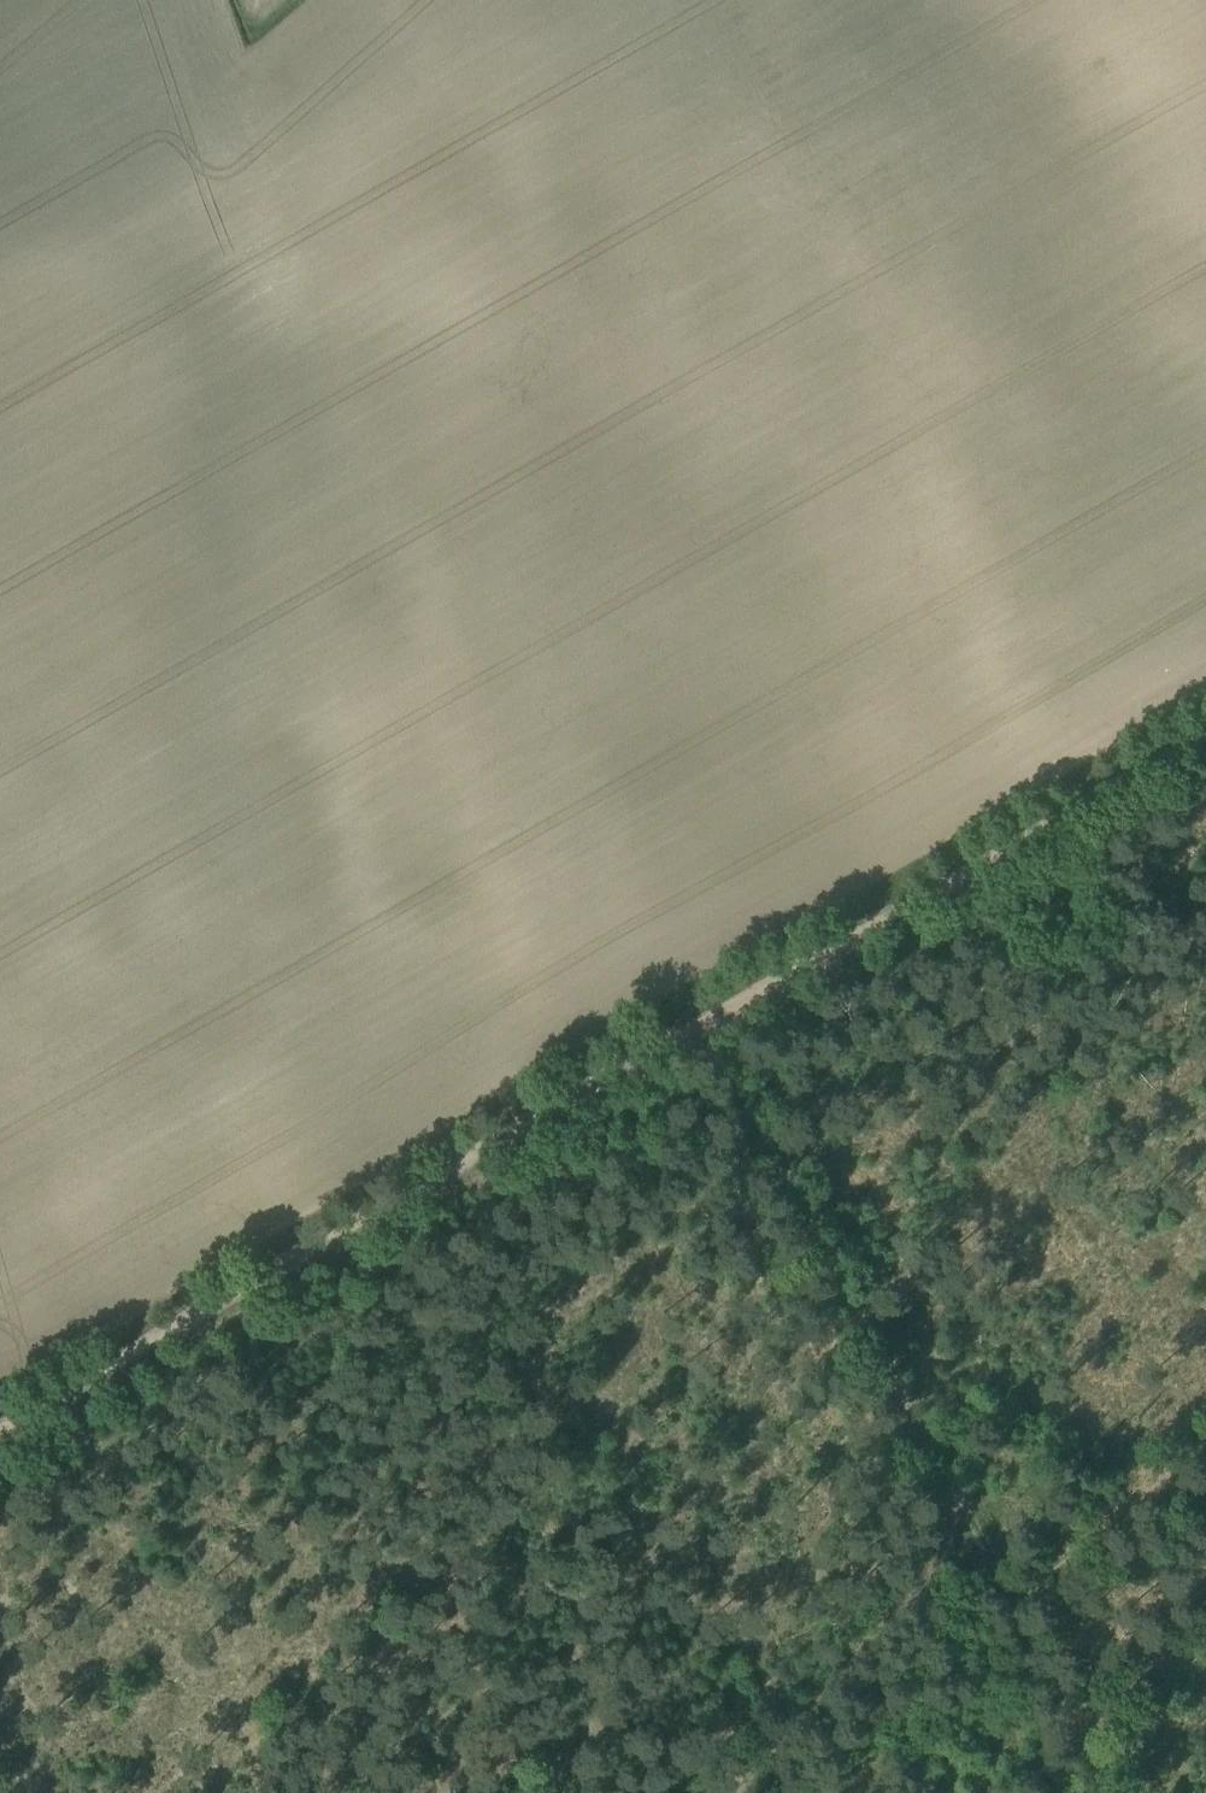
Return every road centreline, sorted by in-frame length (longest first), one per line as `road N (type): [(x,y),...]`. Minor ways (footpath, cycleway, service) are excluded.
road 1 (track): [(0,1428),(704,1022)]
road 2 (track): [(1205,736),(704,1022)]
road 3 (track): [(1113,1792),(1010,1599)]

